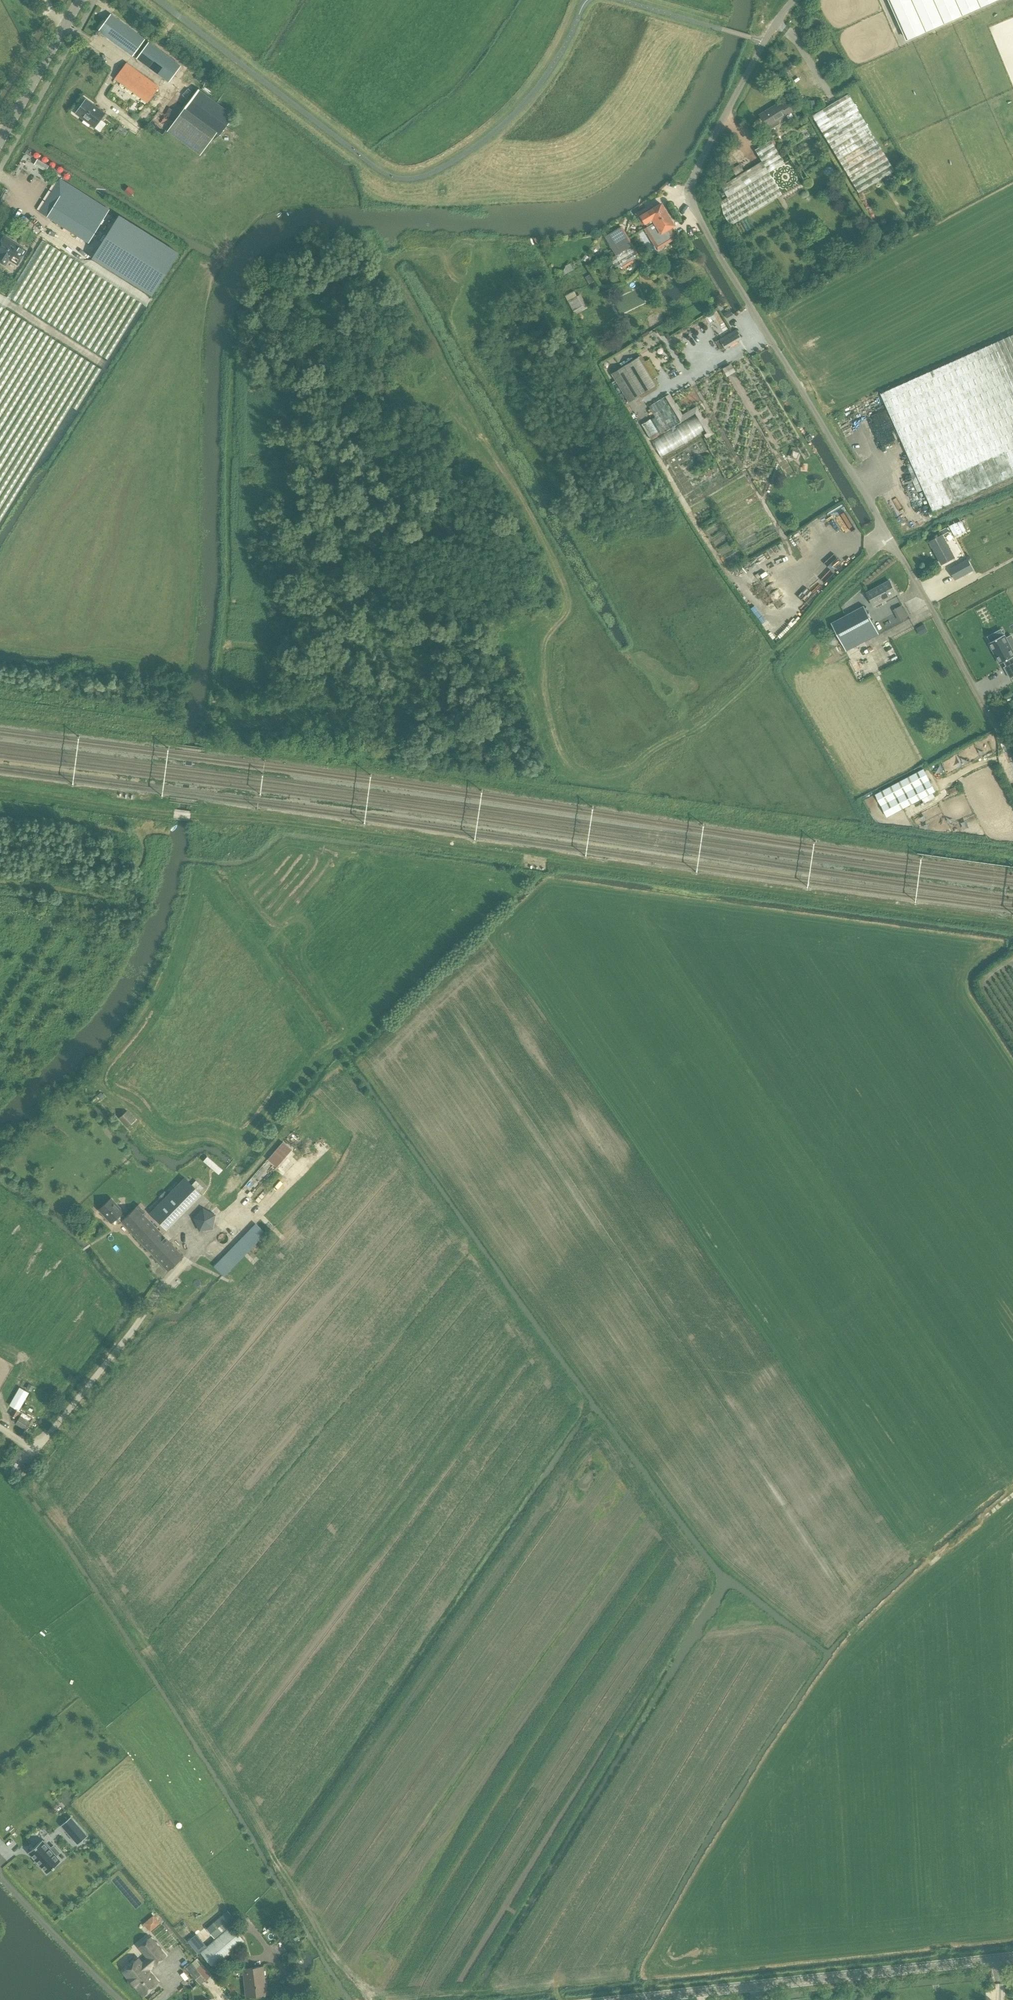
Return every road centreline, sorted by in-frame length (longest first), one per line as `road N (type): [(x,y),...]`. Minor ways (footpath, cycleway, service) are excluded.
road 1 (unclassified): [(1012,770),(941,626),(692,206),(695,170),(794,0)]
road 2 (tertiary): [(607,1999),(1012,1957)]
road 3 (track): [(1012,1495),(856,1637)]
road 4 (tertiary): [(0,142),(81,0)]

